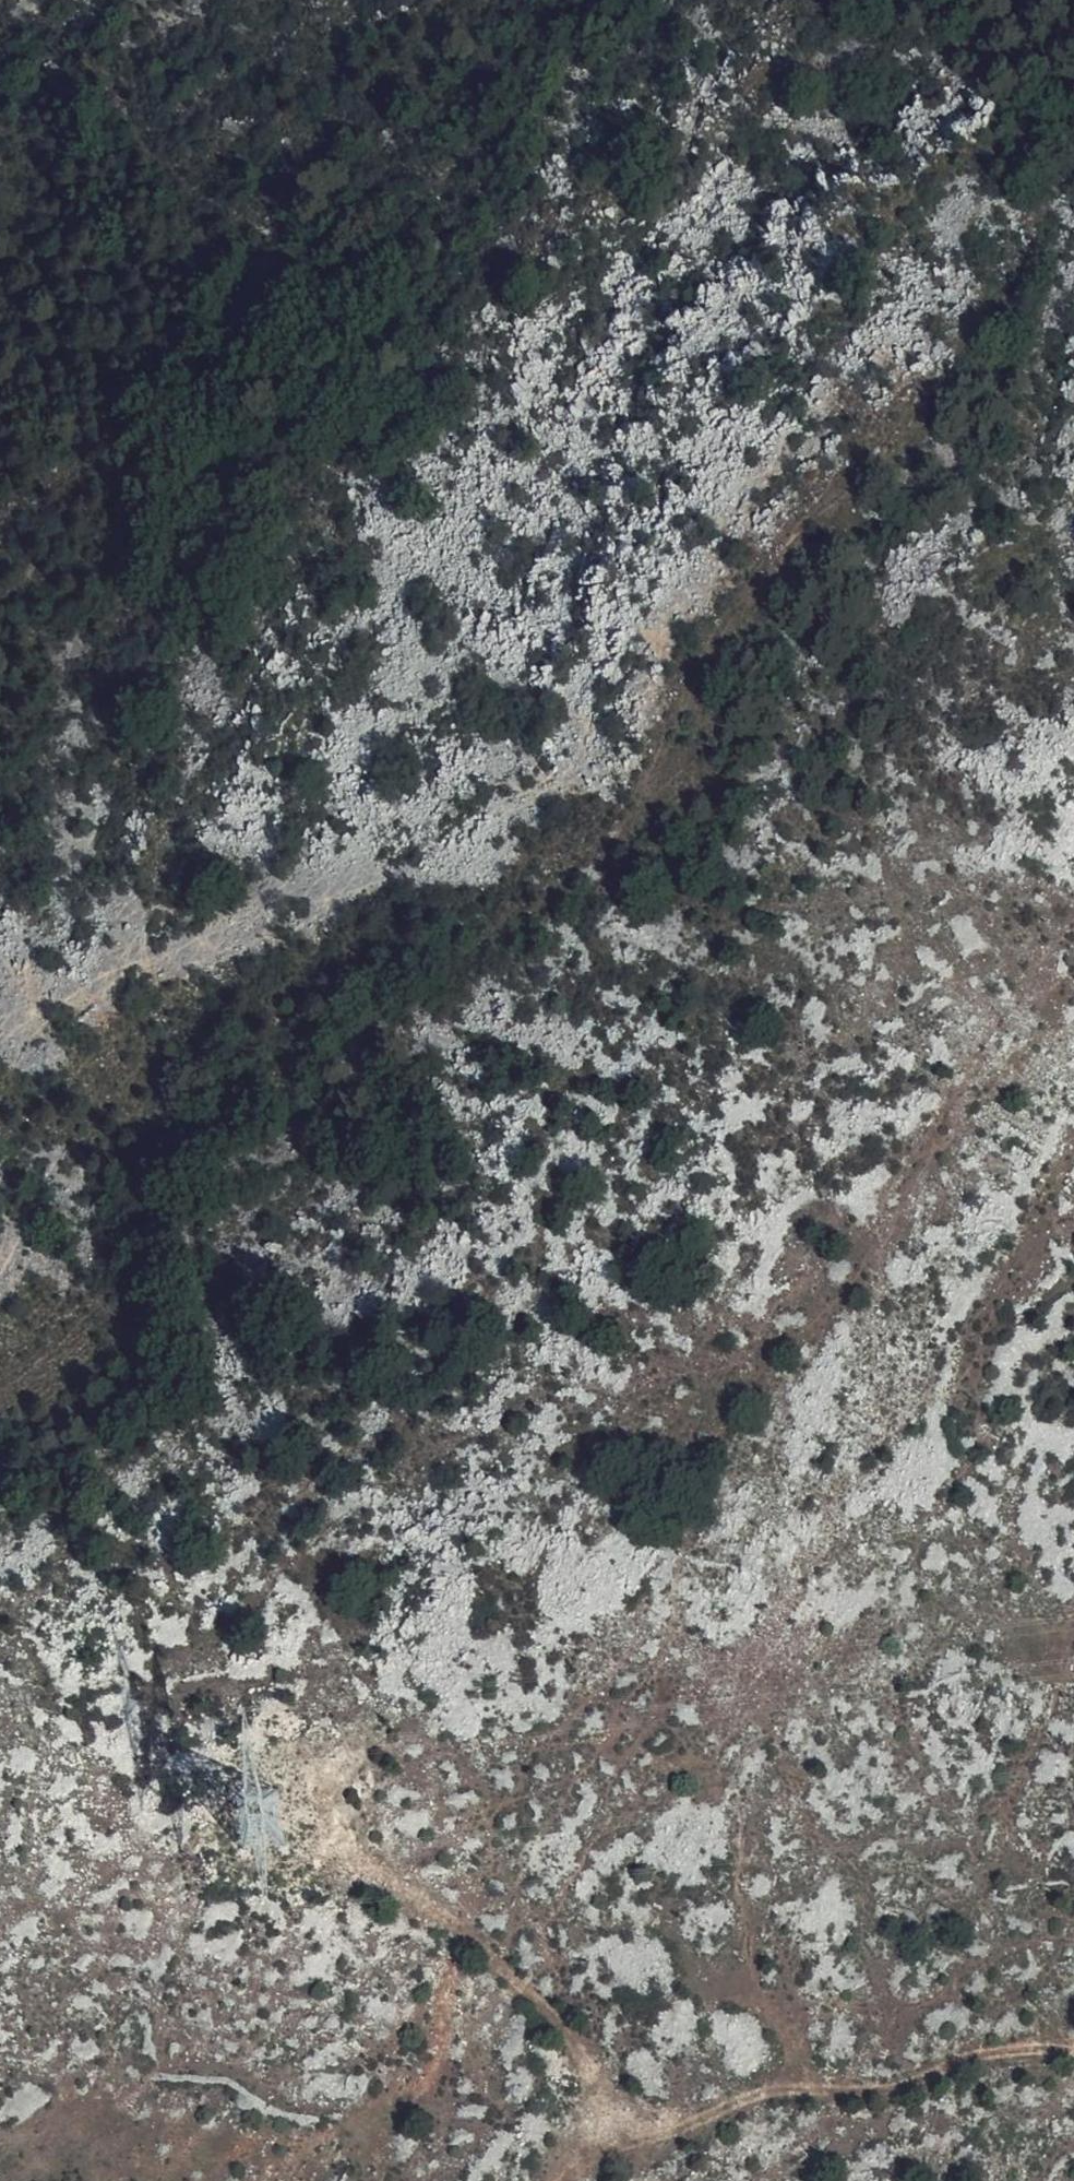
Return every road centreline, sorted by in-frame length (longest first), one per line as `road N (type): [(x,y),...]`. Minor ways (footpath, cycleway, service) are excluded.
road 1 (track): [(566,2180),(577,2167),(770,2097),(902,2088),(1016,2043),(1073,2059)]
road 2 (track): [(621,2151),(586,2059),(493,1943),(347,1838),(336,1772)]

